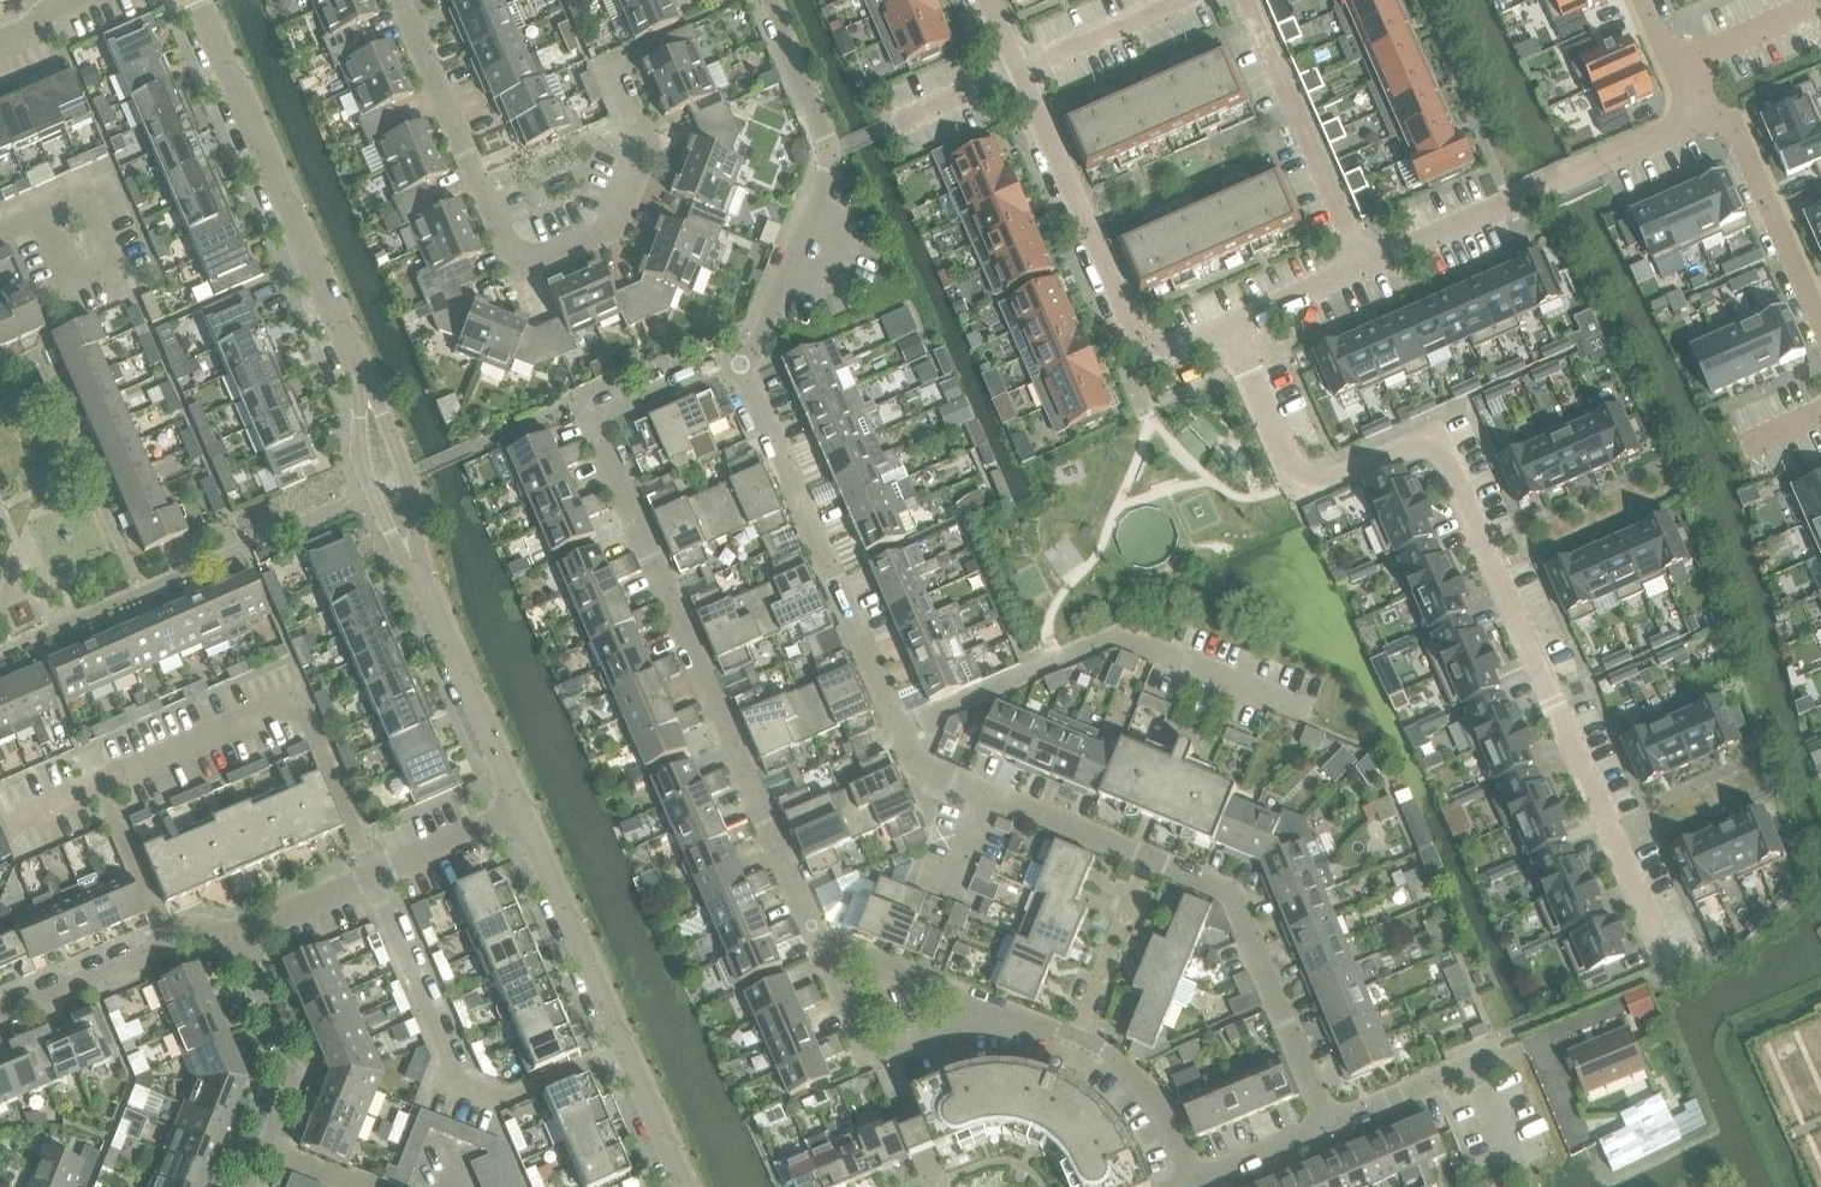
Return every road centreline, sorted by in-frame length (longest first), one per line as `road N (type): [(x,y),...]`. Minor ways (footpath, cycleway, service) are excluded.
road 1 (residential): [(1228,329),(1297,479),(1319,485),(1435,437),(1673,973)]
road 2 (residential): [(814,930),(590,413),(737,356)]
road 3 (residential): [(595,72),(633,165),(604,224),(516,260),(402,0)]
road 4 (residential): [(895,721),(1121,628),(1302,702)]
road 5 (residential): [(622,1040),(495,1096),(456,1075),(373,869)]
road 6 (residential): [(1228,329),(1146,364),(1021,74)]
road 7 (residential): [(373,869),(299,702),(97,787)]
road 8 (residential): [(737,356),(769,341),(837,150),(772,0)]
road 9 (residential): [(895,721),(737,356)]
road 10 (residential): [(357,361),(198,0)]
road 11 (residential): [(1690,105),(1680,126),(1361,268)]
road 12 (residential): [(1325,1124),(1224,882),(1146,851)]
road 13 (residential): [(1146,851),(913,759),(895,721)]
road 14 (residential): [(1246,0),(1361,268)]
road 15 (residential): [(1004,1025),(871,1062),(814,930)]
road 16 (residential): [(238,928),(292,1063),(246,1186)]
road 17 (residential): [(1820,327),(1733,122),(1690,105)]
road 18 (residential): [(622,1040),(519,801)]
road 19 (residential): [(519,801),(420,581)]
road 20 (residential): [(357,361),(358,453),(420,581)]
road 21 (residential): [(420,581),(409,486),(357,361)]
road 22 (residential): [(1004,1025),(814,930)]
road 23 (residential): [(1194,1176),(1150,1091),(1121,1059),(1077,1032)]
road 24 (residential): [(1189,0),(1021,74)]
road 25 (residential): [(0,1014),(165,943)]
road 26 (residential): [(165,943),(97,787)]
road 27 (residential): [(373,869),(519,801)]
road 28 (residential): [(1325,1124),(1472,1060)]
road 29 (residential): [(686,1186),(622,1040)]
road 30 (residential): [(1813,7),(1673,67)]
road 31 (residential): [(238,928),(373,869)]
road 32 (residential): [(1361,268),(1228,329)]
road 33 (residential): [(1194,1176),(1325,1124)]

